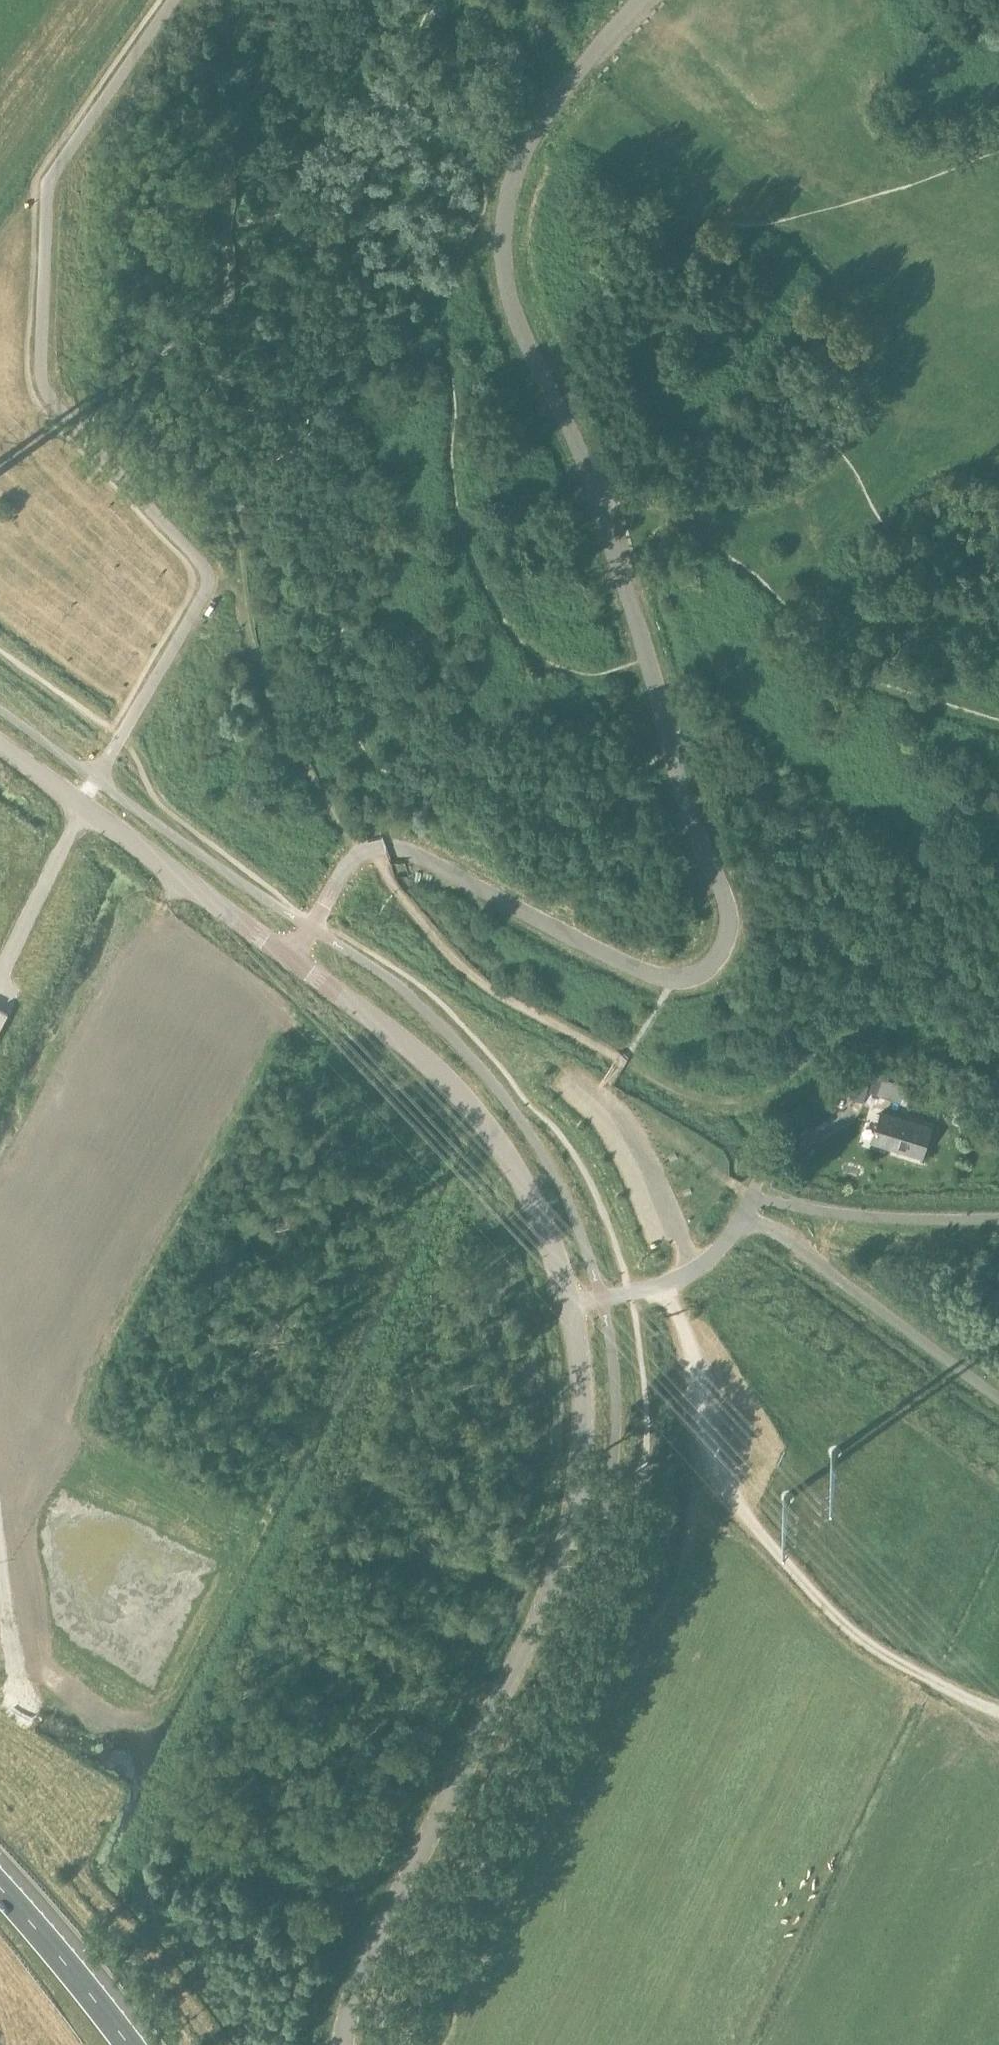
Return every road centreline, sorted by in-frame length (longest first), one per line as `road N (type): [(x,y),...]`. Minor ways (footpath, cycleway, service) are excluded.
road 1 (unclassified): [(290,957),(348,865),(366,851),(395,847),(655,975),(704,970),(727,939),(727,903),(685,807),(601,505),(503,275),(505,200),(525,149),(641,0)]
road 2 (tertiary): [(341,2044),(368,1954),(557,1572),(583,1440),(570,1305)]
road 3 (track): [(998,1711),(859,1638),(745,1512),(711,1455),(665,1282)]
road 4 (tertiary): [(570,1305),(525,1184),(466,1100),(391,1031),(290,957)]
road 5 (tertiary): [(290,957),(0,745)]
road 6 (motorway): [(140,2044),(0,1883)]
road 7 (unclassified): [(751,1197),(733,1232),(693,1270),(601,1298)]
road 8 (track): [(0,968),(83,806)]

